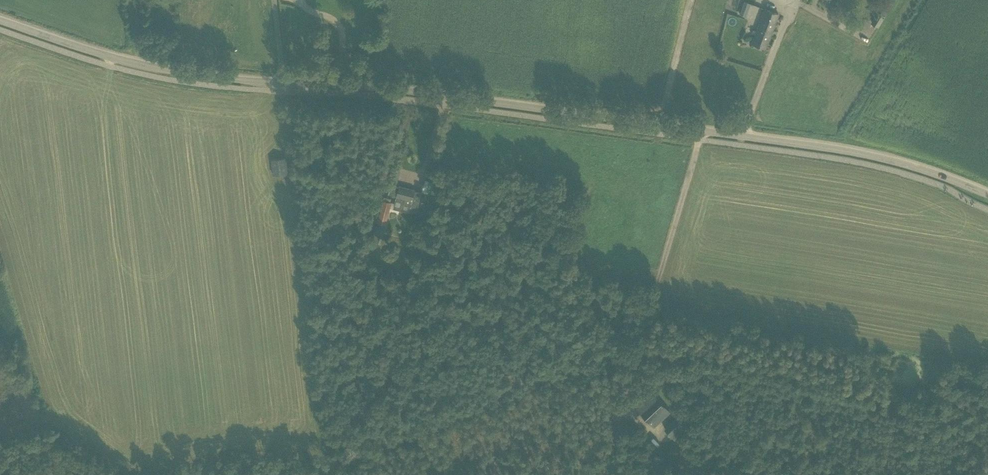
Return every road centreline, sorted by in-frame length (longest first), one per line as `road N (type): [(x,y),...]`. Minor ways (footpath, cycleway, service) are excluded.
road 1 (unclassified): [(987,199),(843,152),(179,74),(0,18)]
road 2 (track): [(306,474),(644,338)]
road 3 (track): [(644,338),(703,131)]

